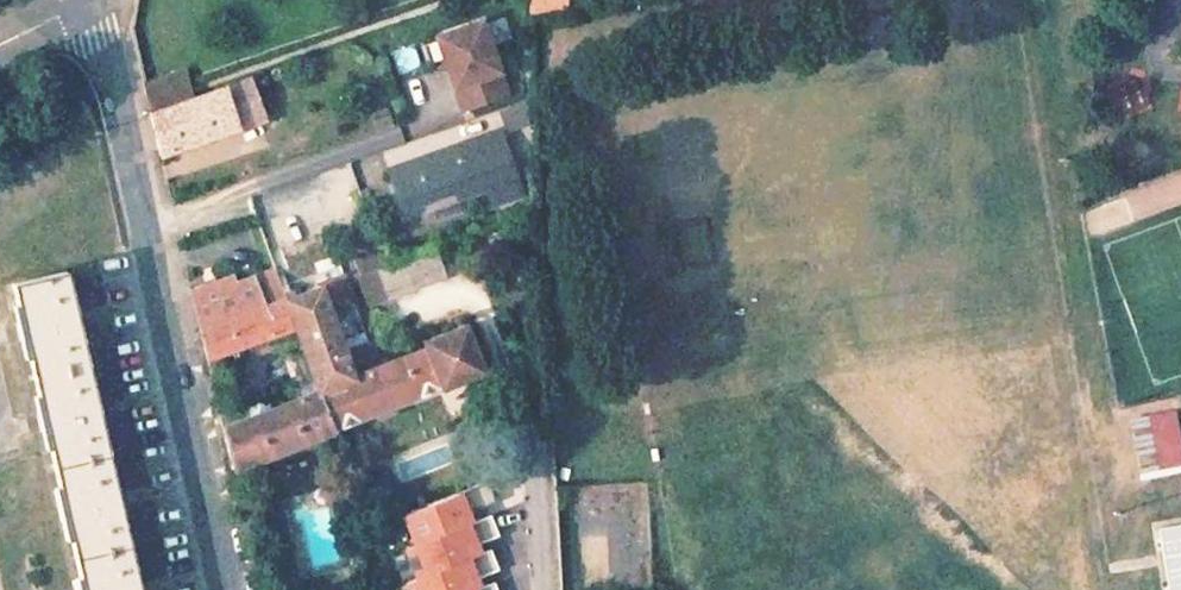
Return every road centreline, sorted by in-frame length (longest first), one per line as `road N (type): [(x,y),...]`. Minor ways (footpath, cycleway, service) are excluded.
road 1 (residential): [(81,0),(114,97),(225,589)]

